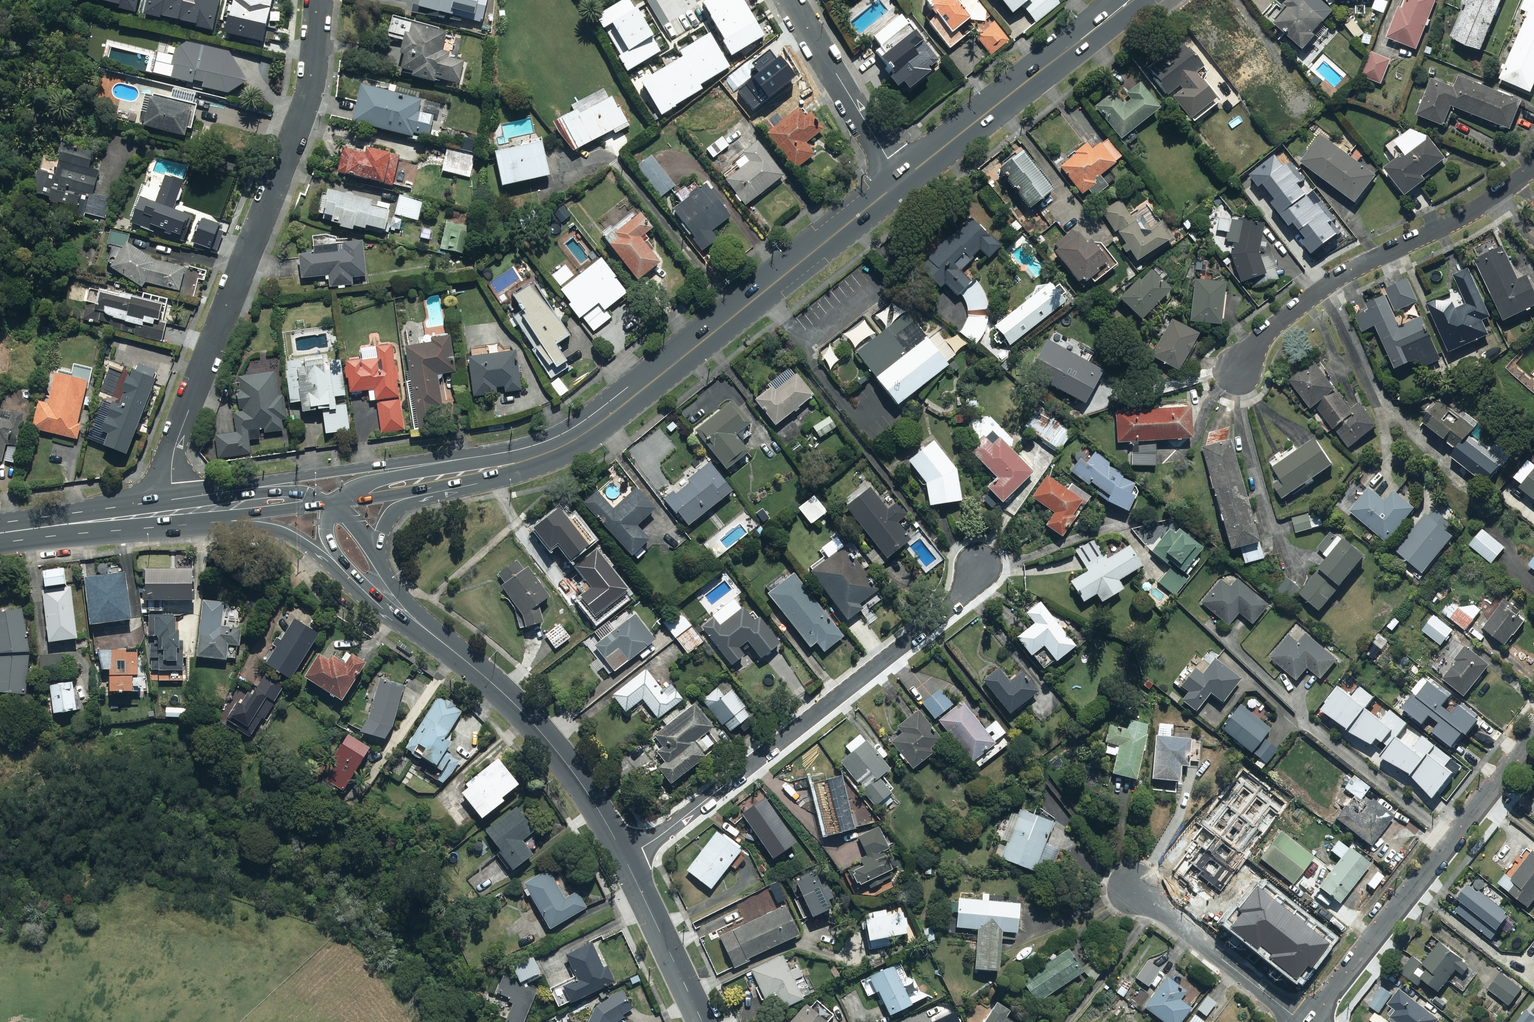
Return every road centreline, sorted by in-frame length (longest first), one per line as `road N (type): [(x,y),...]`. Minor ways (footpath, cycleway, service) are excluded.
road 1 (residential): [(174,513),(174,453),(299,135),(321,0)]
road 2 (residential): [(979,564),(926,625),(625,857)]
road 3 (residential): [(1238,377),(1255,346),(1323,287),(1475,212),(1533,166)]
road 4 (residential): [(1310,1021),(1533,737)]
road 5 (primary): [(901,179),(637,395)]
road 6 (primary): [(432,635),(499,687),(562,756),(625,857)]
road 7 (primary): [(1131,0),(901,179)]
road 8 (primary): [(219,494),(498,453)]
road 9 (residential): [(1302,1021),(1134,890)]
road 10 (residential): [(790,0),(901,179)]
road 11 (primary): [(637,395),(579,445),(473,484)]
road 12 (primary): [(625,857),(703,1021)]
road 13 (primary): [(330,501),(351,487),(498,453)]
road 14 (primary): [(174,513),(0,536)]
road 15 (primary): [(498,453),(558,437),(637,395)]
road 16 (primary): [(350,575),(283,532),(214,519)]
road 17 (primary): [(473,484),(330,501)]
road 18 (primary): [(473,484),(404,505),(381,535),(379,560)]

